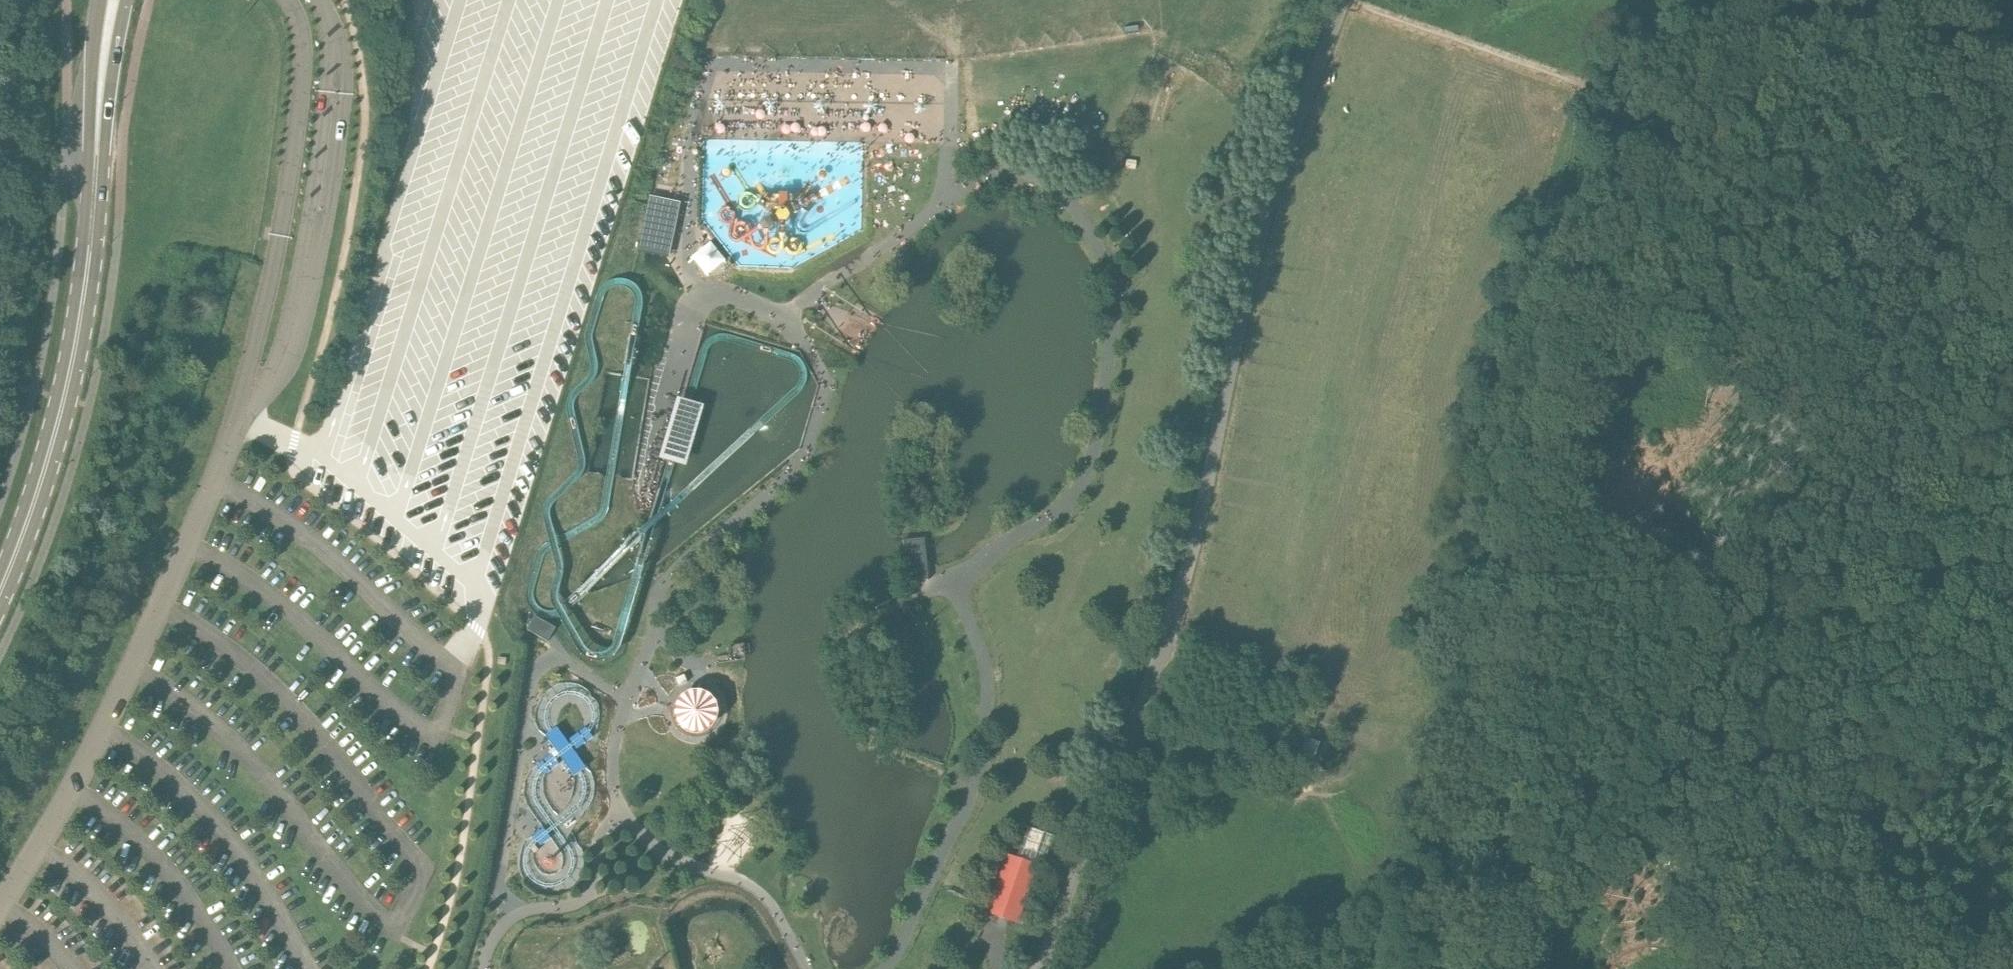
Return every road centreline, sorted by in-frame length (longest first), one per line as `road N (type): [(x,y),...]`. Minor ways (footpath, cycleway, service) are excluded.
road 1 (unclassified): [(1043,968),(1171,622),(1266,216),(1344,0)]
road 2 (secondary): [(0,583),(65,399),(87,282),(106,35)]

